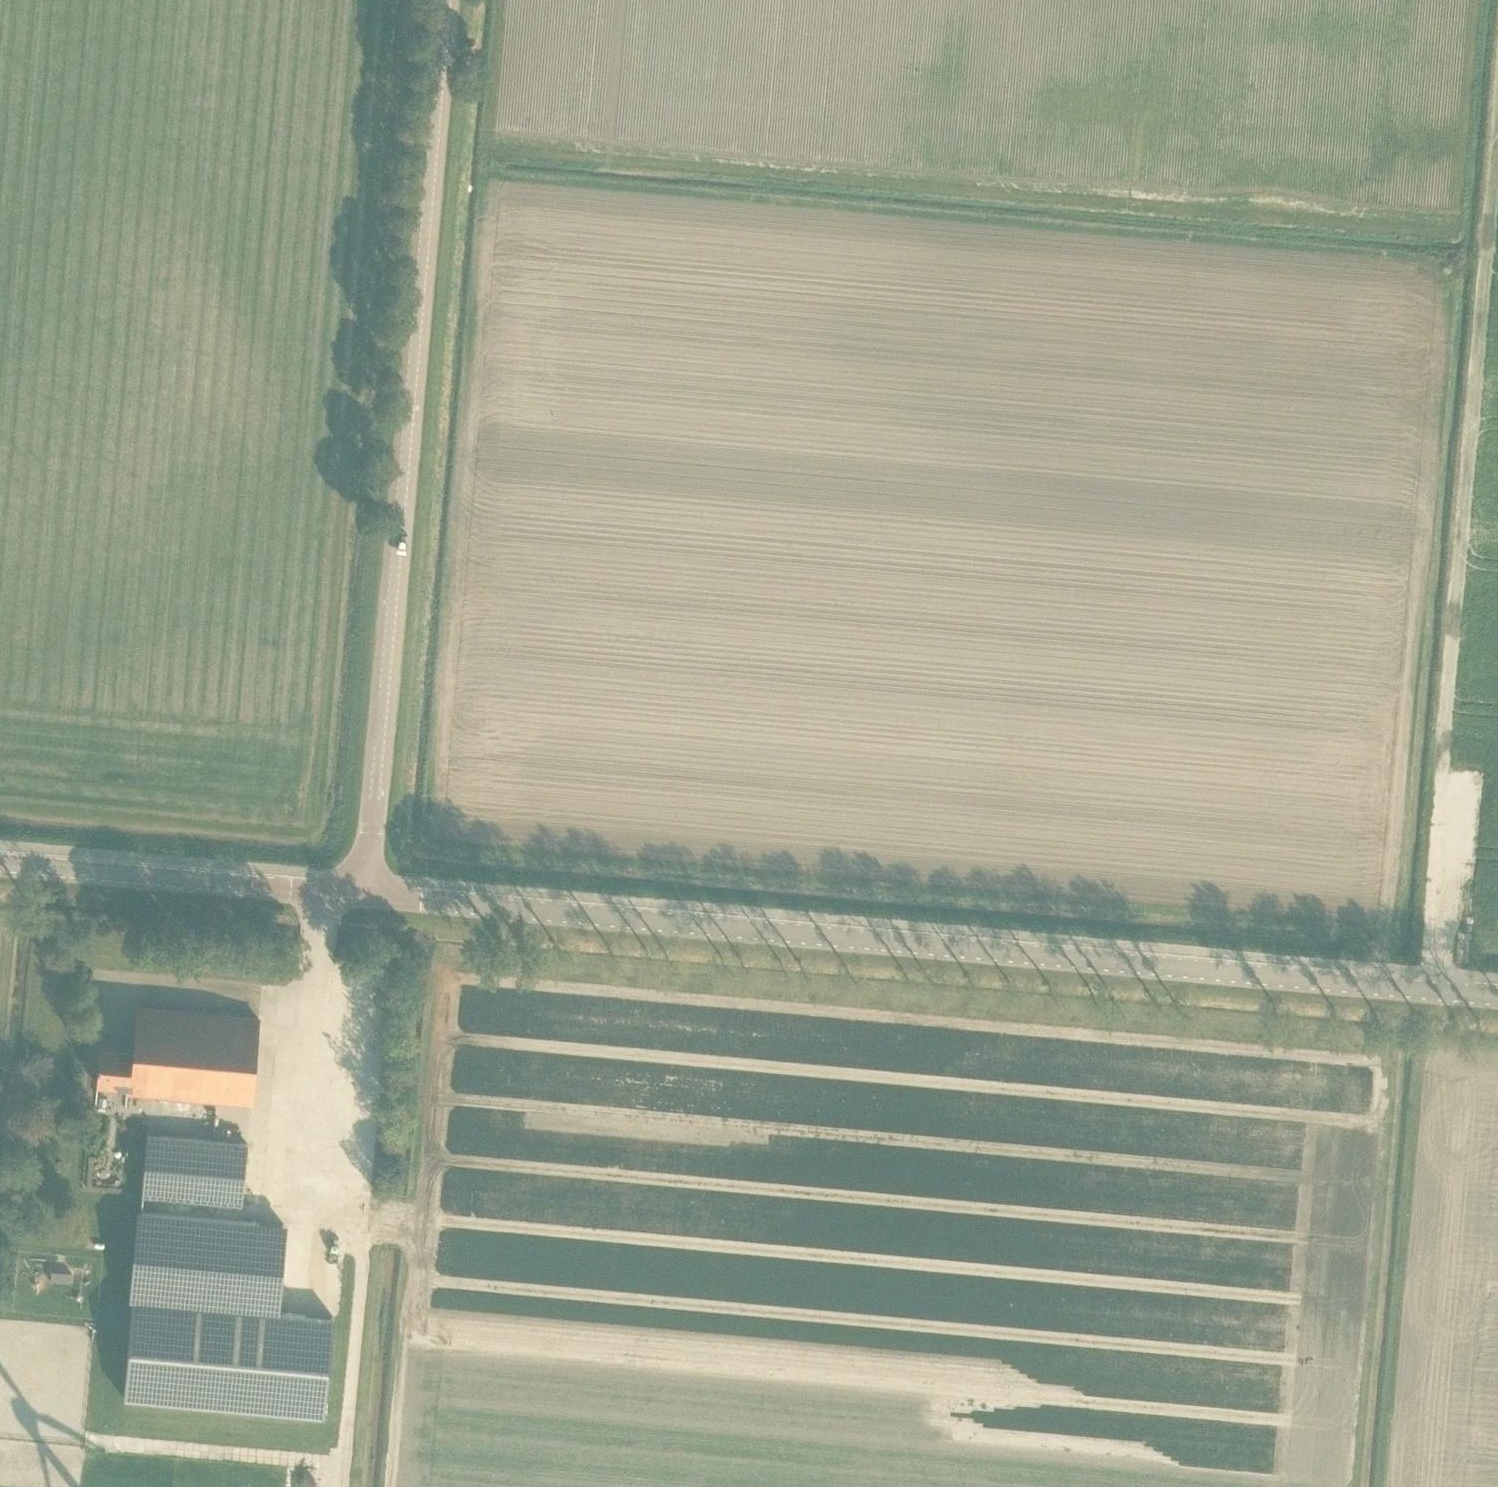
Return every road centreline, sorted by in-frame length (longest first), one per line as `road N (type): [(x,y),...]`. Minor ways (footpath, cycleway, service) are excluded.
road 1 (tertiary): [(1497,995),(358,897)]
road 2 (tertiary): [(358,897),(442,0)]
road 3 (tertiary): [(358,897),(0,858)]

